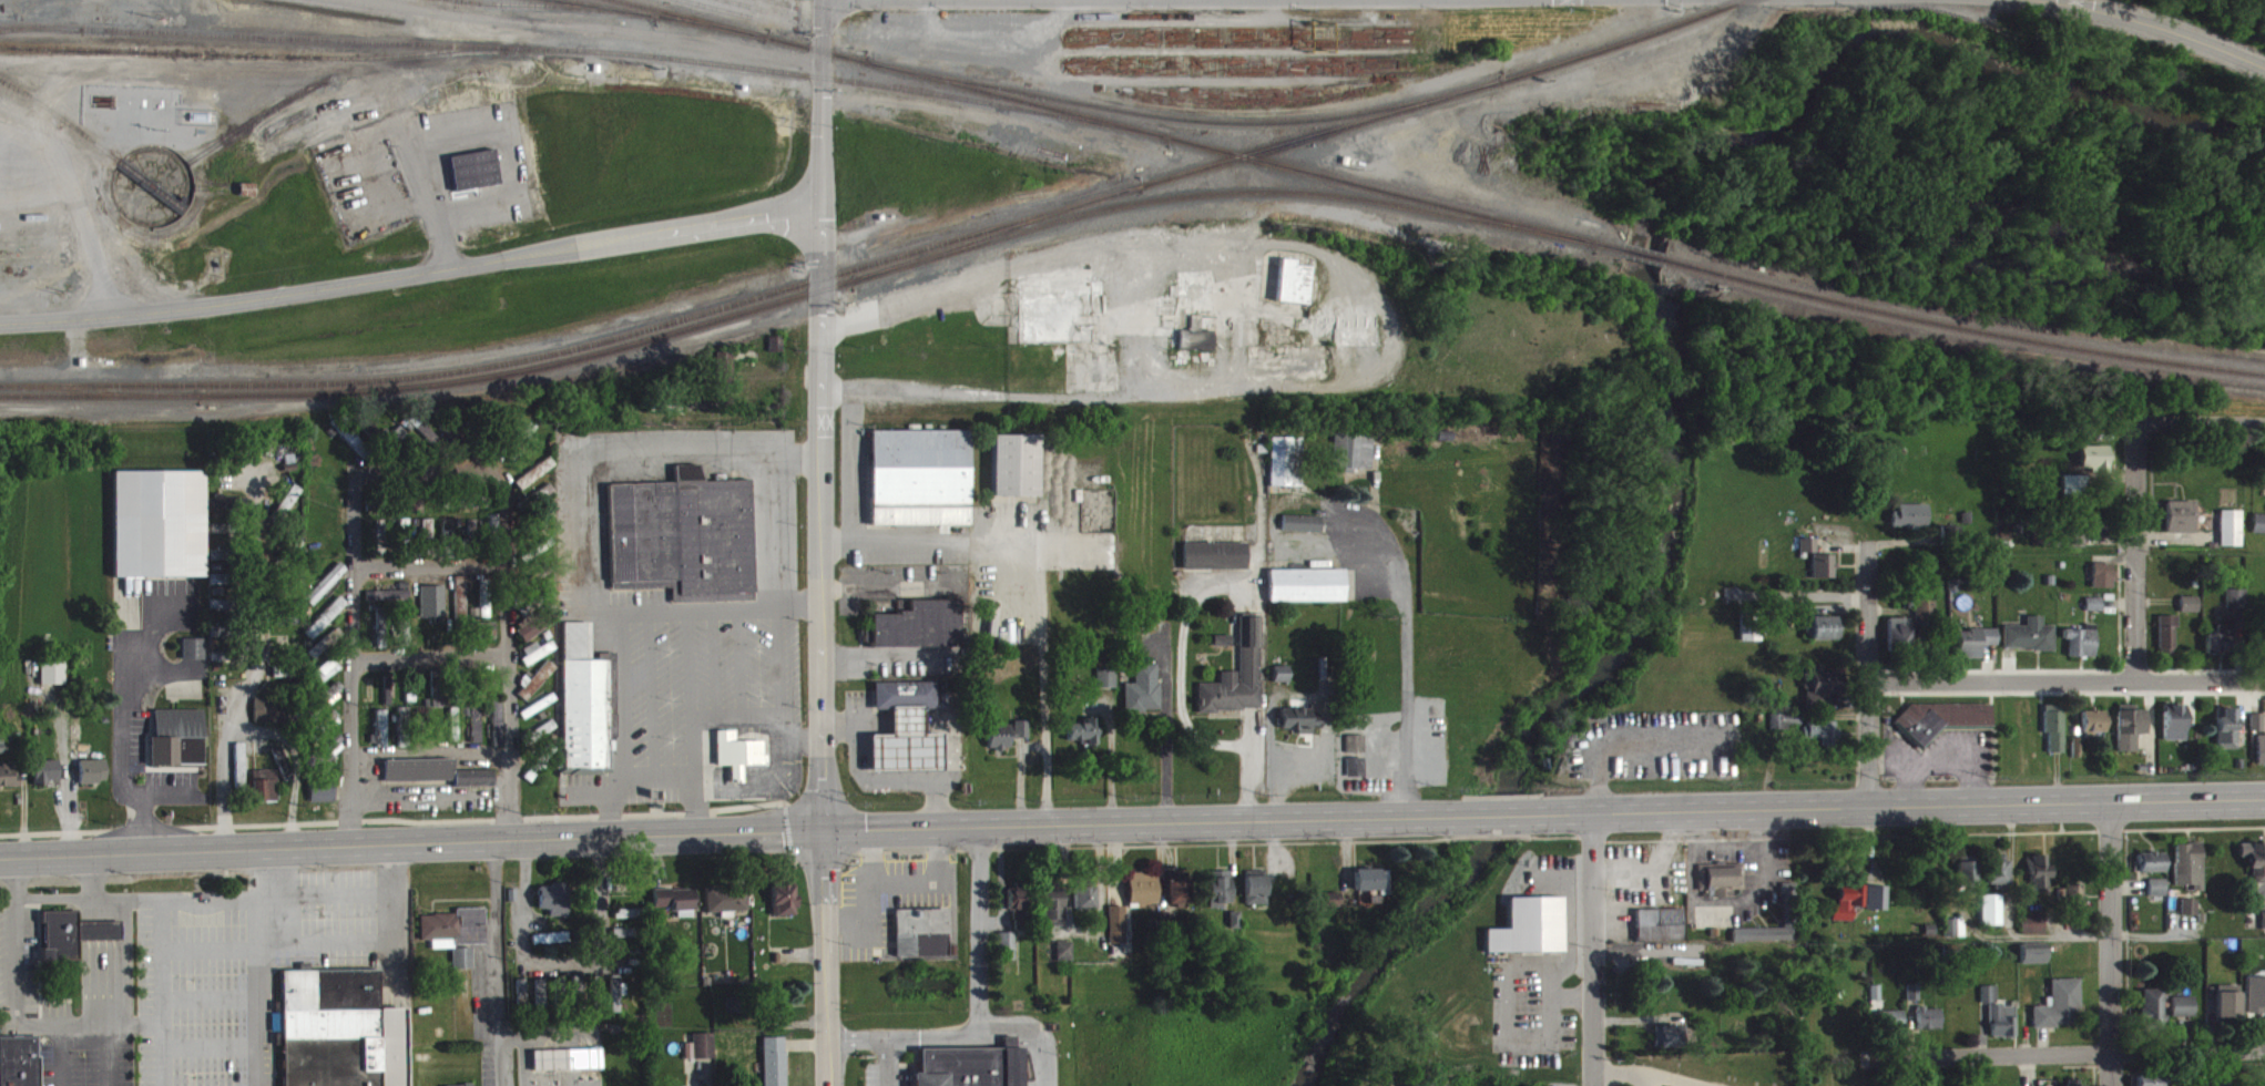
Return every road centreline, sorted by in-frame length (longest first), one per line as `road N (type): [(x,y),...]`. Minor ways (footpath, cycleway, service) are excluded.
road 1 (tertiary): [(0,334),(445,281),(820,222)]
road 2 (tertiary): [(821,0),(819,827)]
road 3 (secondary): [(0,860),(819,827)]
road 4 (secondary): [(1552,812),(2264,803)]
road 5 (secondary): [(819,827),(1457,814)]
road 6 (residential): [(1870,680),(2264,680)]
road 7 (residential): [(225,851),(222,744),(255,652),(257,477)]
road 8 (residential): [(1885,1055),(2264,1051)]
road 9 (residential): [(2111,808),(2114,1085)]
road 10 (residential): [(1588,816),(1594,1085)]
road 11 (residential): [(1867,549),(1869,808)]
road 12 (secondary): [(819,827),(827,1085)]
road 13 (residential): [(2133,424),(2139,679)]
road 14 (residential): [(2029,0),(2130,21),(2264,73)]
road 15 (residential): [(2133,424),(2264,424)]

